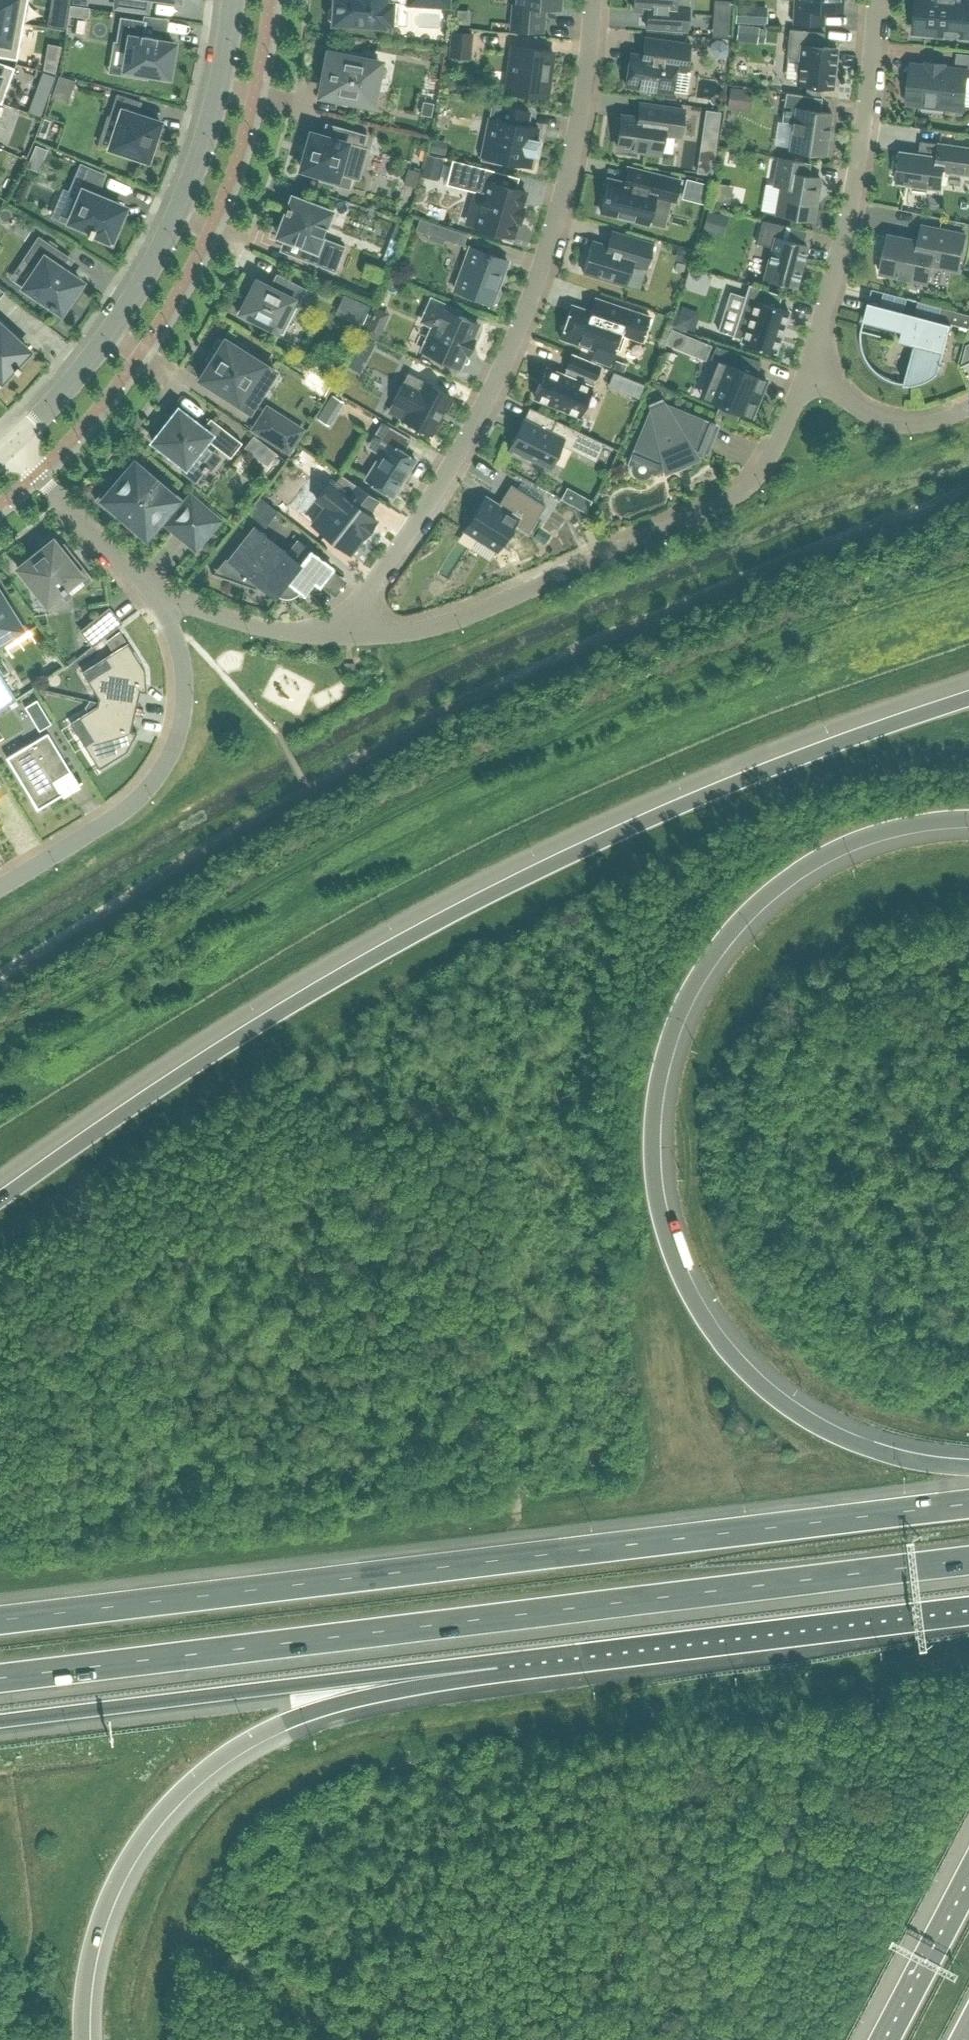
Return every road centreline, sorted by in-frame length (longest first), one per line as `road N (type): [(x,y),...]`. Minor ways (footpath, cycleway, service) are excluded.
road 1 (motorway): [(968,700),(655,819),(499,892),(273,1017),(0,1200)]
road 2 (motorway): [(968,1471),(880,1454),(829,1434),(730,1358),(701,1320),(658,1220),(651,1113),(681,1012),(700,970),(737,926),(833,850),(928,822),(968,819)]
road 3 (motorway): [(0,1678),(968,1559)]
road 4 (motorway): [(968,1504),(0,1620)]
road 5 (residential): [(336,633),(451,464),(536,290),(571,164),(593,0)]
road 6 (motorway): [(82,2039),(101,1906),(147,1829),(211,1761),(329,1704),(486,1662)]
road 7 (residential): [(336,633),(400,632),(473,612),(737,493),(773,451),(807,365)]
road 8 (unclassified): [(226,0),(207,125),(164,236),(112,328),(12,445)]
road 9 (motorway): [(0,1721),(486,1662)]
road 10 (motorway): [(486,1662),(968,1603)]
road 11 (residential): [(152,594),(180,665),(173,745),(131,800),(0,884)]
road 12 (residential): [(807,365),(851,195),(873,0)]
road 13 (residential): [(12,445),(152,594)]
road 14 (residential): [(152,594),(268,628),(336,633)]
road 15 (residential): [(807,365),(852,405),(890,423),(968,408)]
road 16 (motorway): [(968,1894),(892,2039)]

